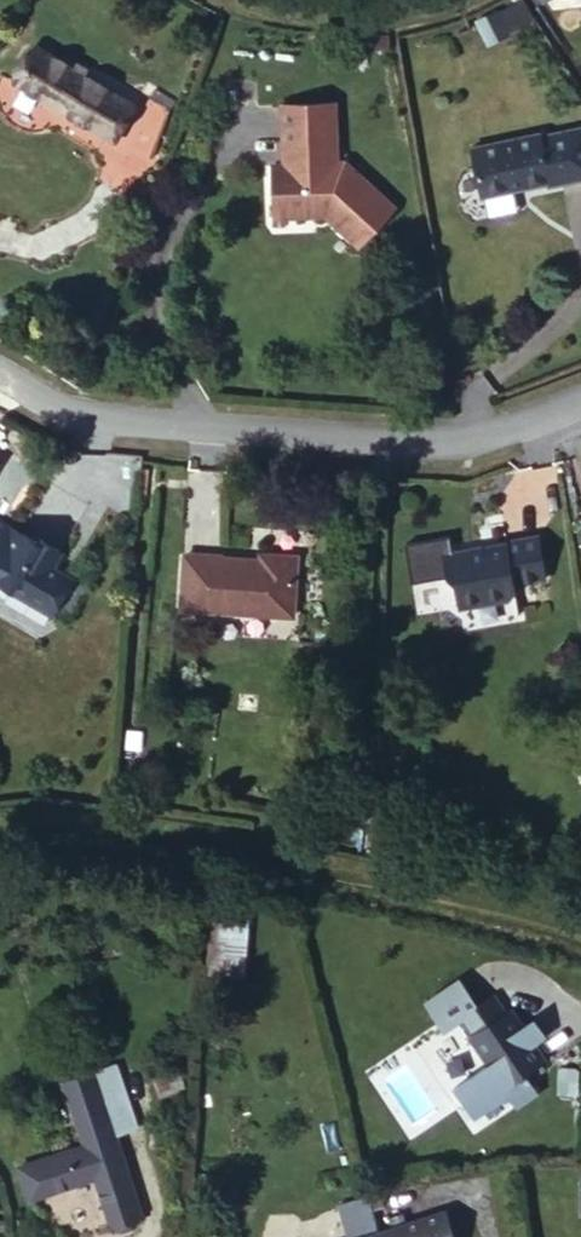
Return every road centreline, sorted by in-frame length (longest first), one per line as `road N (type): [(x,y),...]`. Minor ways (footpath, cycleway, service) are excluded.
road 1 (residential): [(0,371),(49,399),(191,426),(414,441),(531,426),(580,408)]

